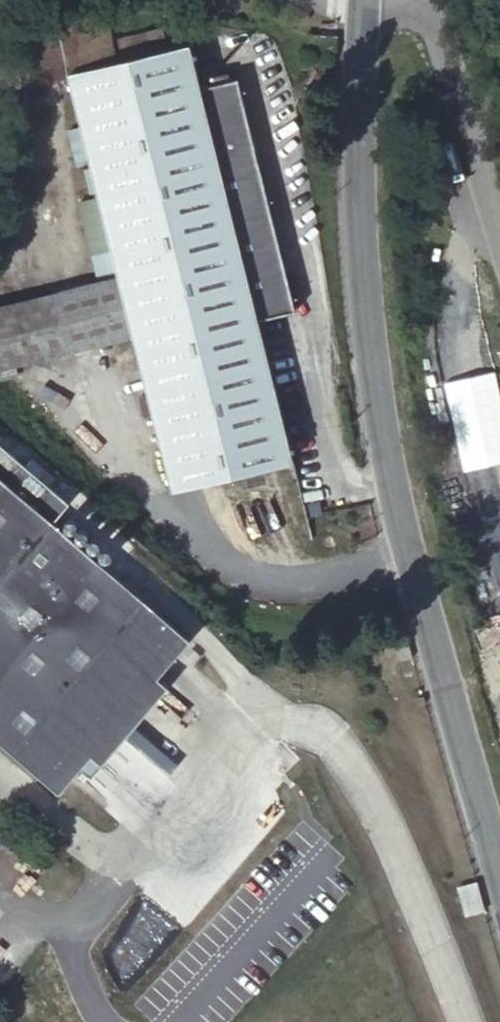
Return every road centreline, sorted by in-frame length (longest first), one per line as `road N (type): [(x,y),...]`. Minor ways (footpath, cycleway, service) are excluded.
road 1 (residential): [(364,0),(360,203),(368,331),(391,478),(499,878)]

